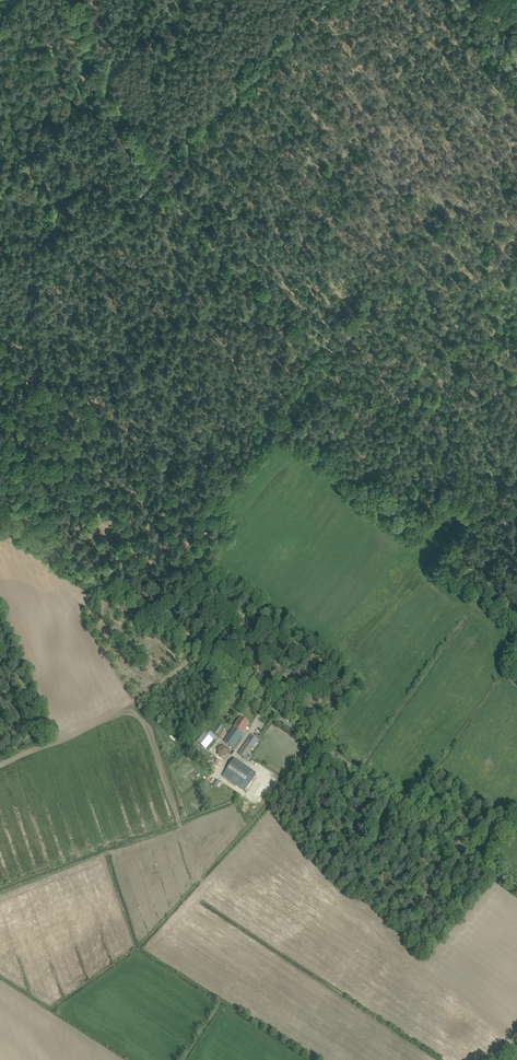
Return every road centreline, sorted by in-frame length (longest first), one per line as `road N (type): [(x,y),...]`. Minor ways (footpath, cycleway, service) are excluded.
road 1 (unclassified): [(516,887),(0,516)]

